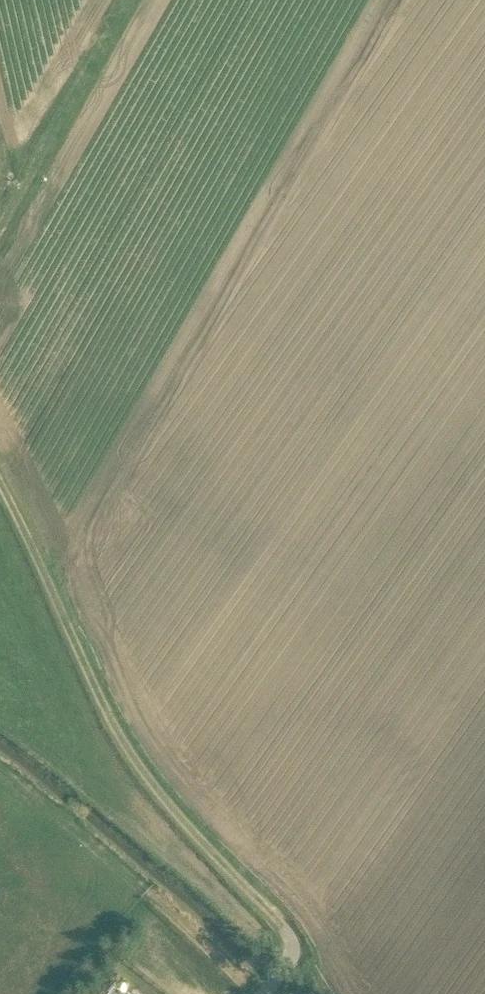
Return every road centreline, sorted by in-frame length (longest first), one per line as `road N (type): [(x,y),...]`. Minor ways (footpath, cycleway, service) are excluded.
road 1 (track): [(0,489),(134,756),(289,932),(286,967),(264,993)]

